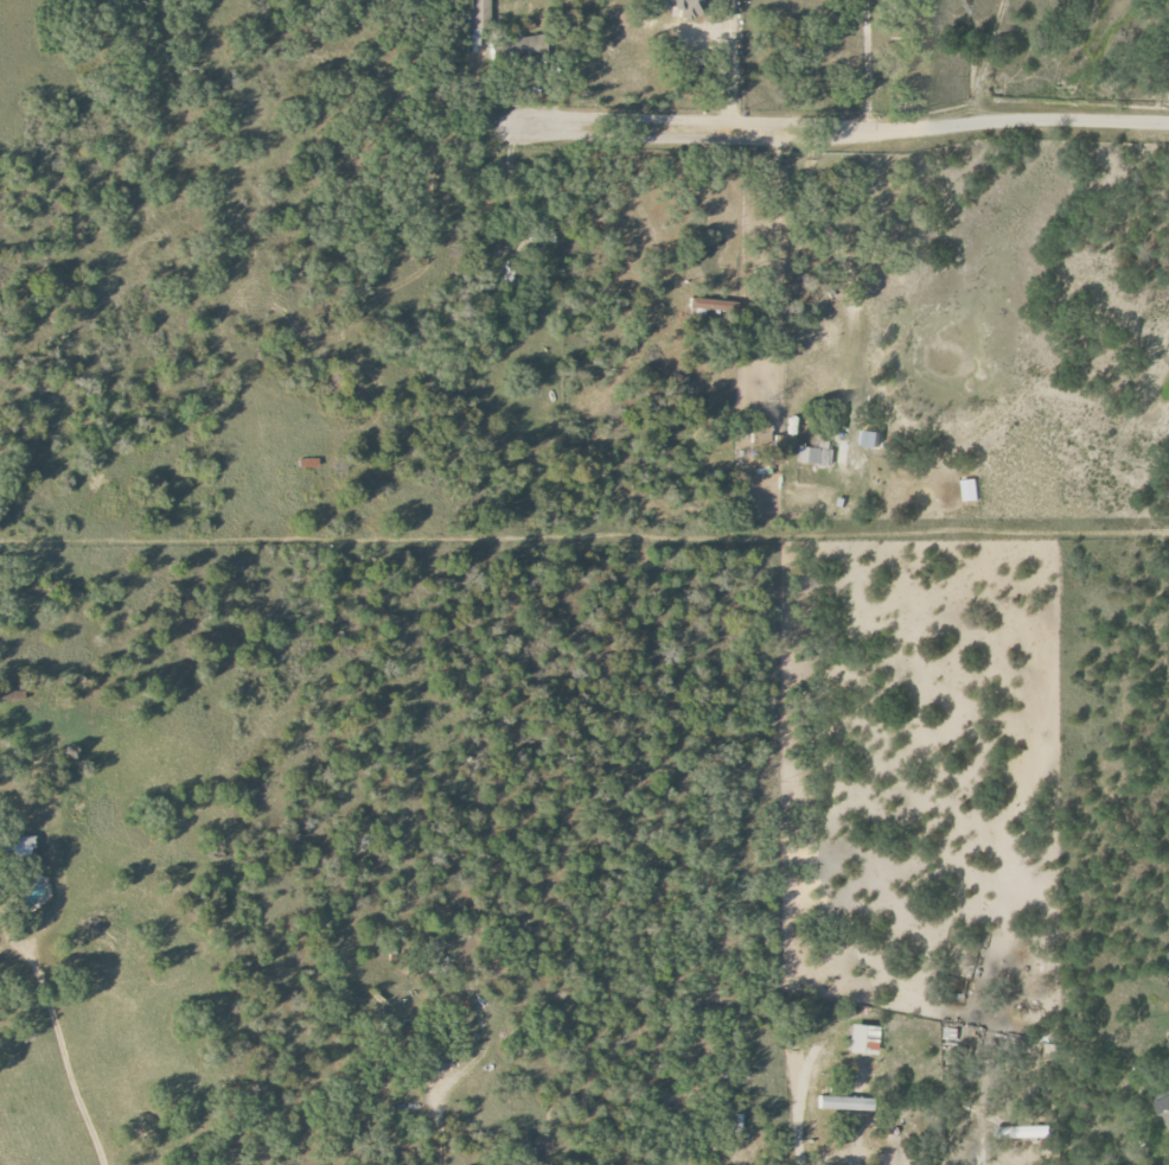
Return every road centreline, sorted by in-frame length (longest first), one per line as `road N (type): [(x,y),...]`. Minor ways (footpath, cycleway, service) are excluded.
road 1 (residential): [(500,123),(864,130),(1050,116),(1168,122)]

